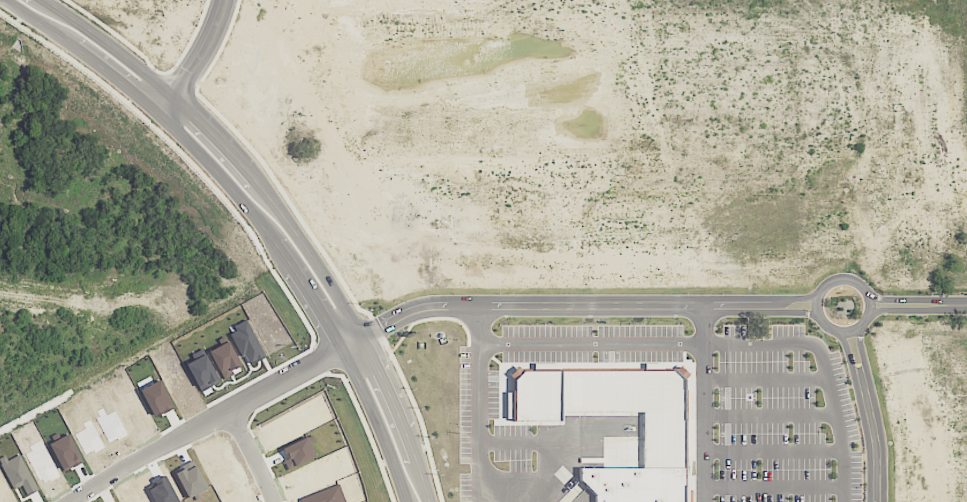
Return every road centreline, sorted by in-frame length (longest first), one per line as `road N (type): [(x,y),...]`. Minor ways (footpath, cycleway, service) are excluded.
road 1 (tertiary): [(7,0),(187,142),(265,227),(342,346),(406,501)]
road 2 (tertiary): [(430,501),(382,373),(287,221),(172,95),(44,0)]
road 3 (residential): [(342,346),(72,501)]
road 4 (residential): [(224,0),(194,64),(154,114)]

